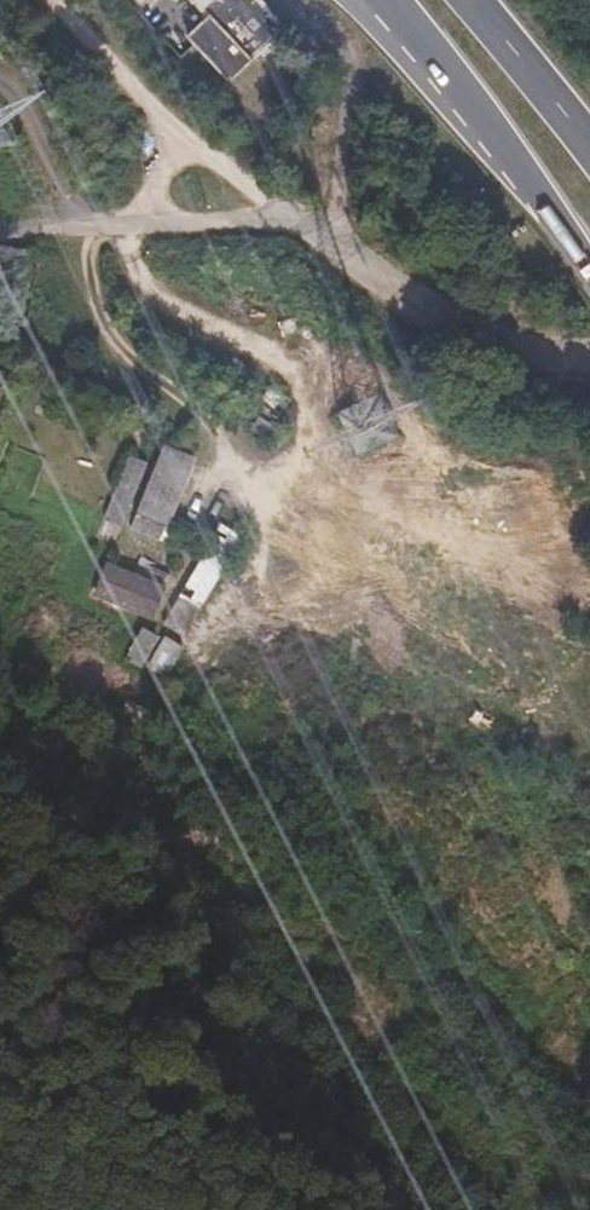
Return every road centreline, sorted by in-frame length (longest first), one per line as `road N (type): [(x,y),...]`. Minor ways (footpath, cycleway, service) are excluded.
road 1 (residential): [(589,361),(472,342),(291,229),(198,224),(0,234)]
road 2 (primary): [(388,0),(589,269)]
road 3 (track): [(291,229),(56,0)]
road 4 (primary): [(589,148),(471,0)]
road 5 (track): [(163,107),(129,229)]

